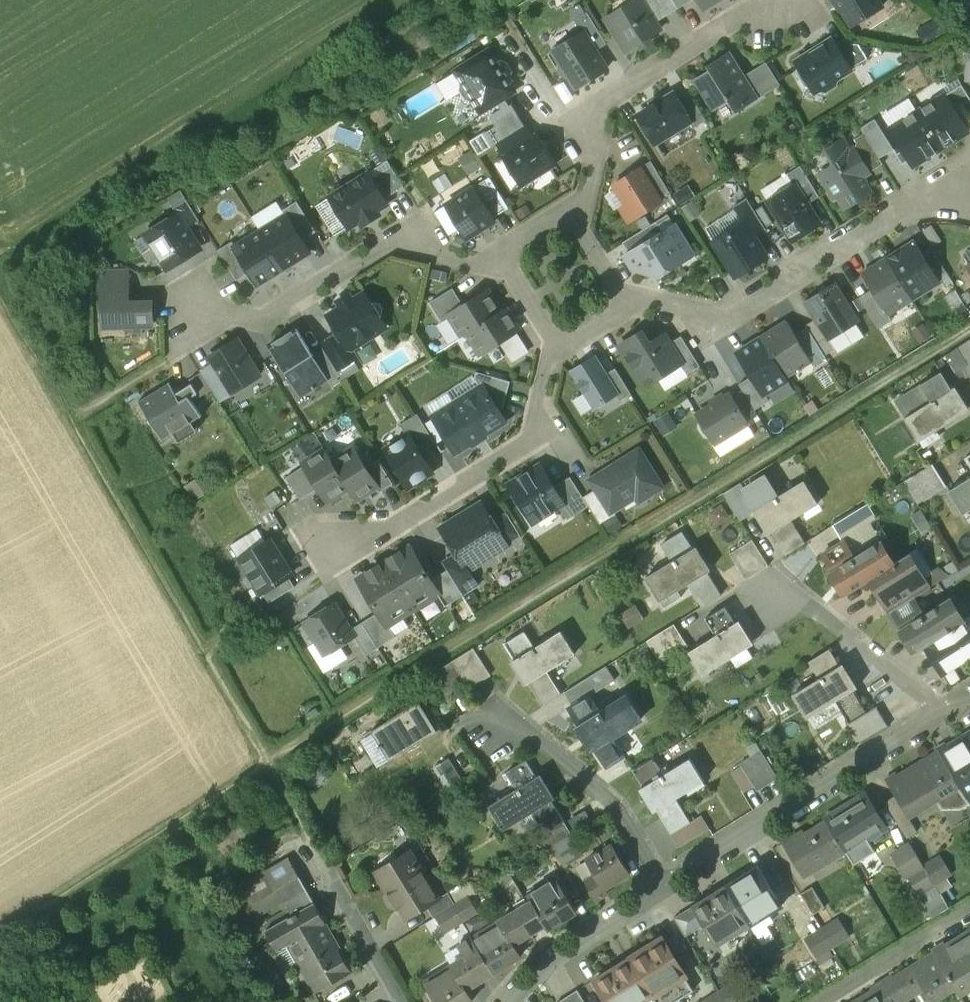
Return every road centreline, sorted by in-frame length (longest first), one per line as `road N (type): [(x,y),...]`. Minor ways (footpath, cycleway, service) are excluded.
road 1 (track): [(269,763),(969,329)]
road 2 (track): [(204,652),(0,301)]
road 3 (residential): [(969,203),(942,195),(904,209),(712,320),(632,307)]
road 4 (residential): [(499,253),(474,261),(398,237),(265,321),(221,313),(180,338)]
road 5 (residential): [(942,712),(665,888)]
road 6 (residential): [(774,0),(576,120),(591,143),(572,208)]
road 7 (residential): [(557,347),(534,438),(340,556)]
road 8 (track): [(0,931),(269,763)]
road 9 (residential): [(665,888),(615,804),(543,743),(496,722)]
road 10 (residential): [(942,712),(804,597),(768,598)]
road 11 (residential): [(665,888),(562,945),(504,1001)]
road 12 (residential): [(299,837),(396,1001)]
road 13 (residential): [(818,1001),(969,909)]
road 14 (track): [(340,556),(315,581),(204,652)]
road 15 (track): [(180,338),(162,365),(69,421)]
road 16 (track): [(204,652),(269,763)]

